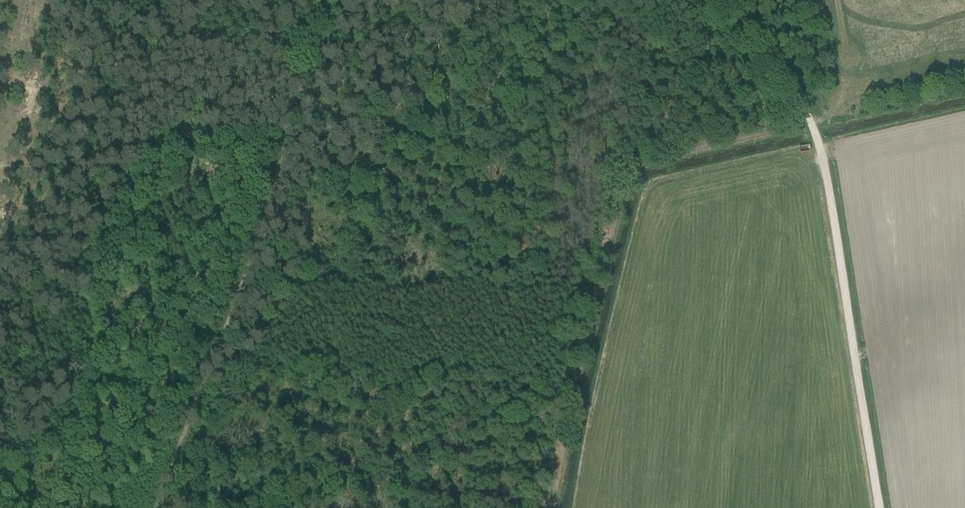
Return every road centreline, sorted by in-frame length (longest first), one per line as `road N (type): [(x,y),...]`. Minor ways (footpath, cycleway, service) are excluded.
road 1 (track): [(878,507),(813,123),(727,0)]
road 2 (track): [(328,0),(225,329),(154,507)]

